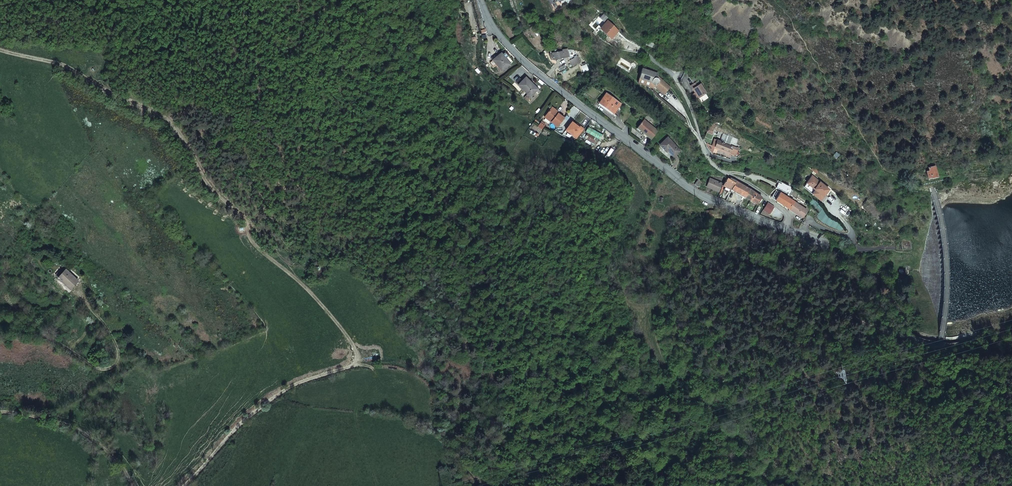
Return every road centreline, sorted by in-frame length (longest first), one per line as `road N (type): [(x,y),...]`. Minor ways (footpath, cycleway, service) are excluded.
road 1 (track): [(352,369),(355,346),(253,242),(247,222),(208,183),(169,118),(61,63),(0,49)]
road 2 (track): [(184,485),(243,422),(294,388),(374,362),(400,362),(439,385),(562,485)]
road 3 (residential): [(480,0),(490,26),(550,82),(691,189),(790,232)]
road 4 (track): [(785,485),(693,394),(666,381),(648,312),(705,248),(731,255)]
road 5 (residential): [(790,232),(788,212),(708,159),(672,71),(643,51)]
road 6 (residential): [(0,327),(45,334),(108,370),(117,353),(109,326),(74,285)]
road 7 (track): [(648,312),(628,304),(587,226),(541,207)]
road 8 (track): [(0,412),(82,436),(129,485)]

